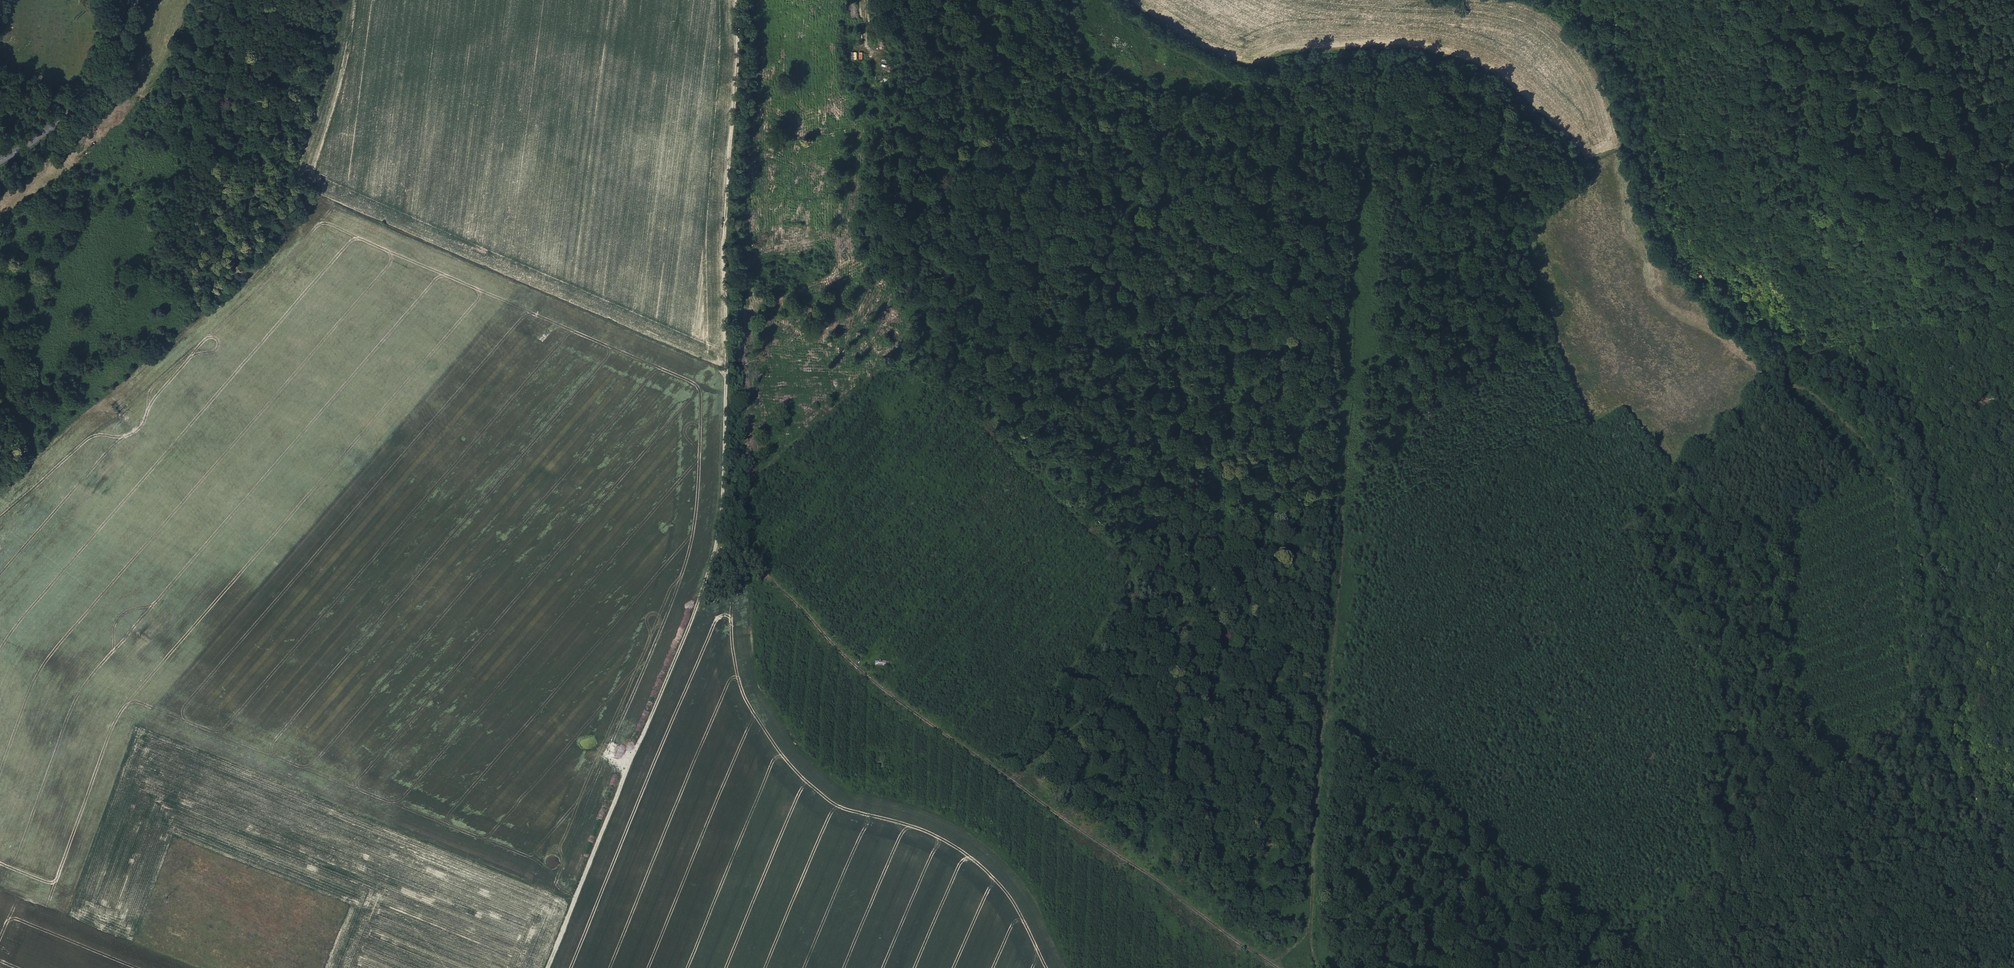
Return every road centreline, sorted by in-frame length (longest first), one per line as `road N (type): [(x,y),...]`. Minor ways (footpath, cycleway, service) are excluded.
road 1 (track): [(2013,813),(1967,790),(1946,733),(1950,642),(1923,443),(1887,388),(1846,358),(1768,339),(1689,260),(1644,185),(1617,63),(1562,0)]
road 2 (track): [(739,0),(727,523),(546,967)]
road 3 (tertiary): [(134,0),(112,73),(53,132),(0,161)]

